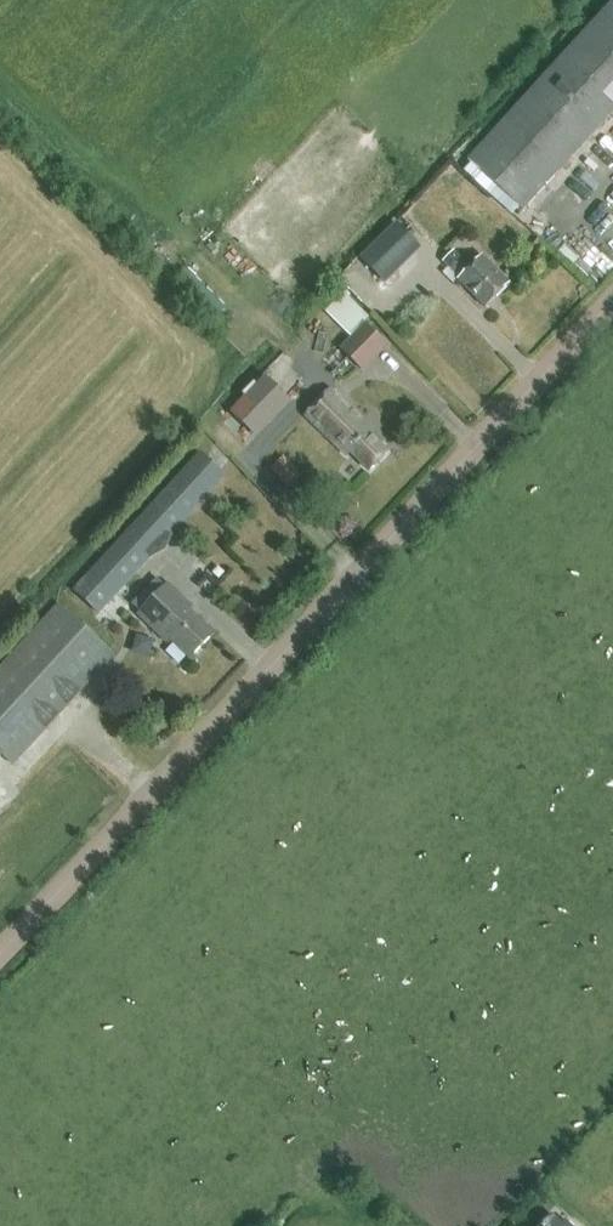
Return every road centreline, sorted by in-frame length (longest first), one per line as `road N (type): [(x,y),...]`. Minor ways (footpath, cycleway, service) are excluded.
road 1 (tertiary): [(0,952),(612,308)]

